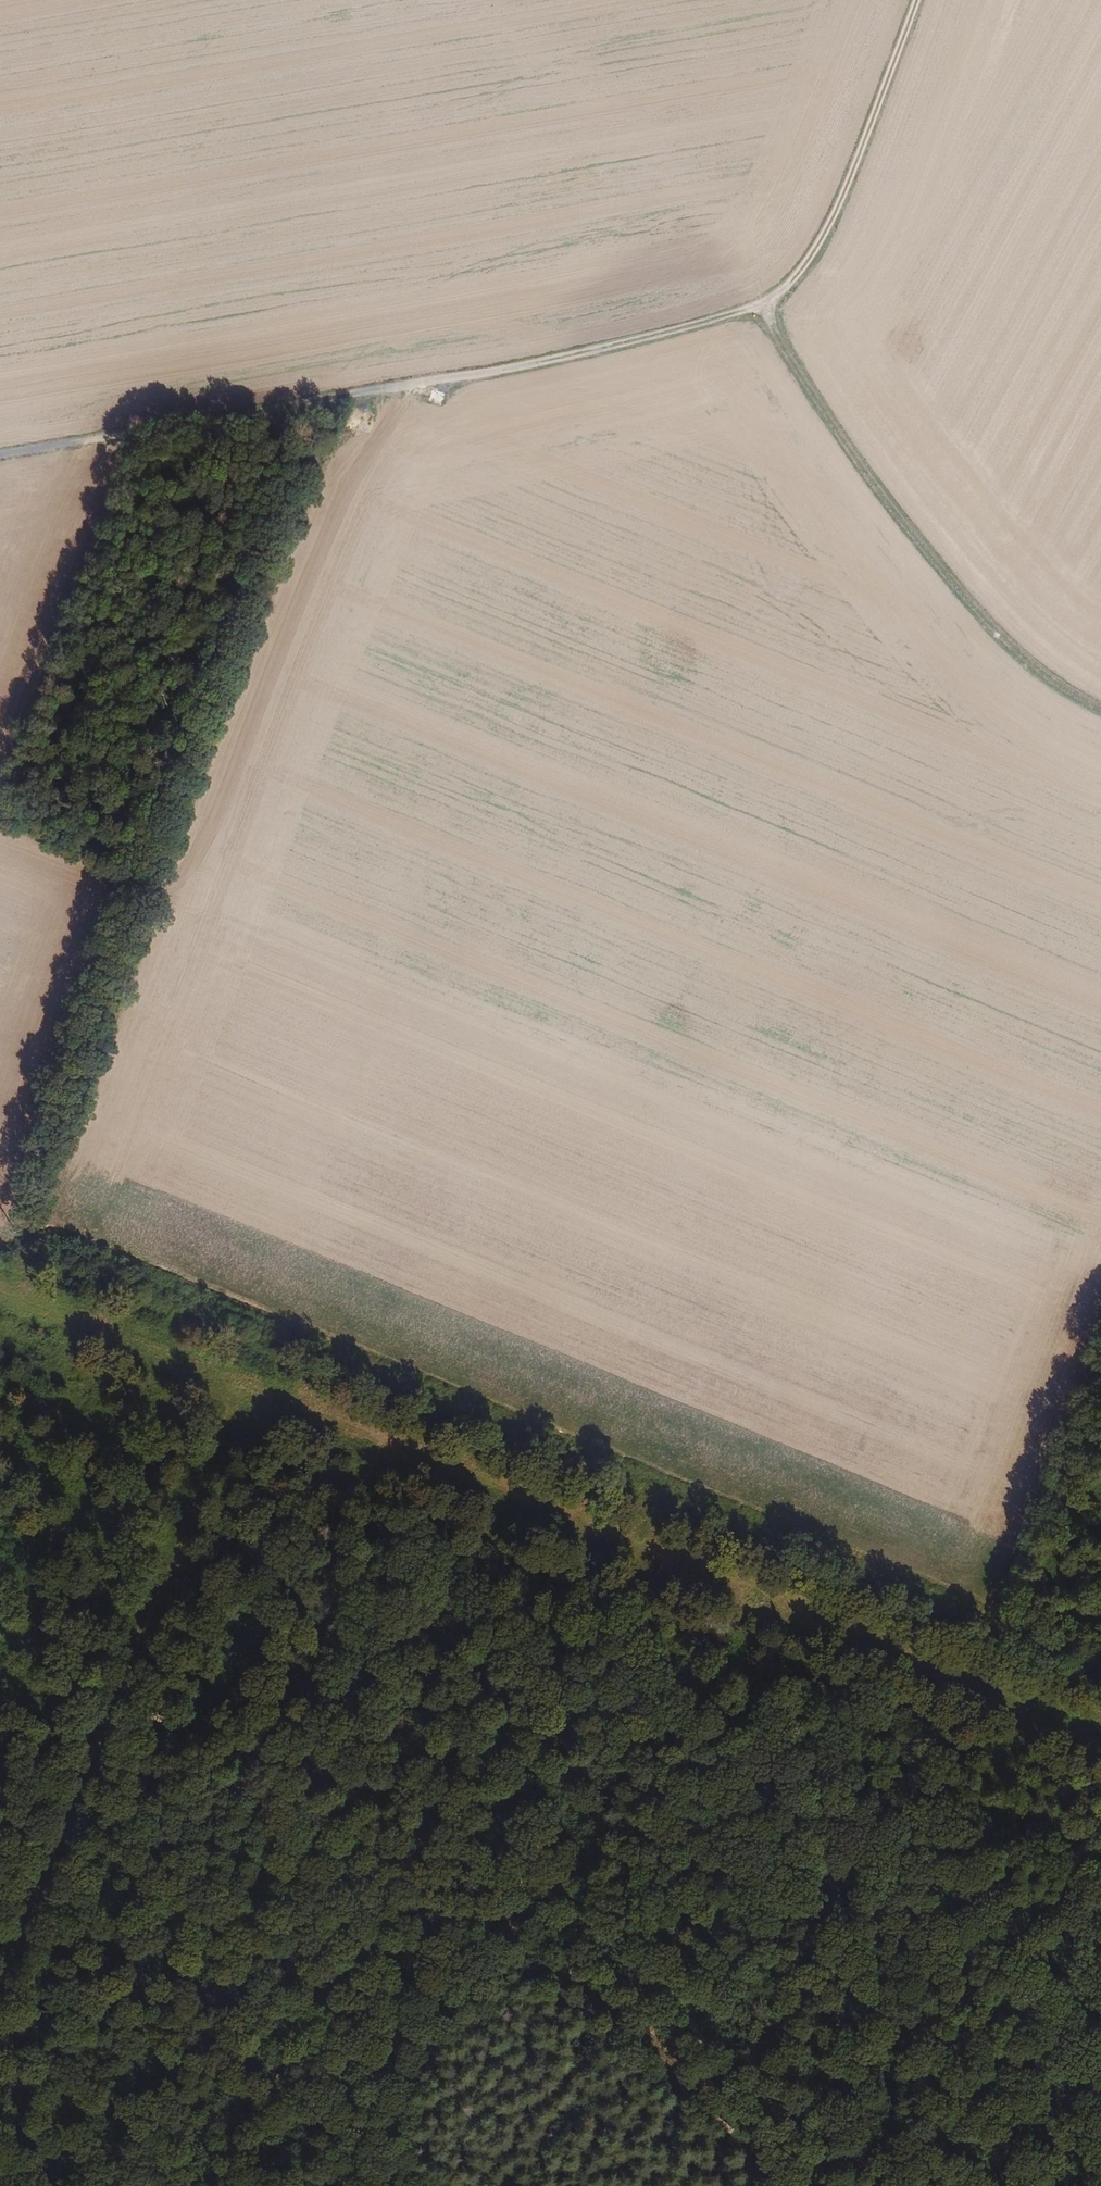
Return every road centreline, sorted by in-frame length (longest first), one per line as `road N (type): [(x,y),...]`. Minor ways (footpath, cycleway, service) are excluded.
road 1 (track): [(0,1639),(369,1795),(675,2073),(759,2133),(801,2153),(965,2185)]
road 2 (track): [(0,455),(562,358),(760,306)]
road 3 (track): [(1100,704),(998,630),(896,508),(760,306)]
road 4 (track): [(760,306),(825,237),(915,0)]

